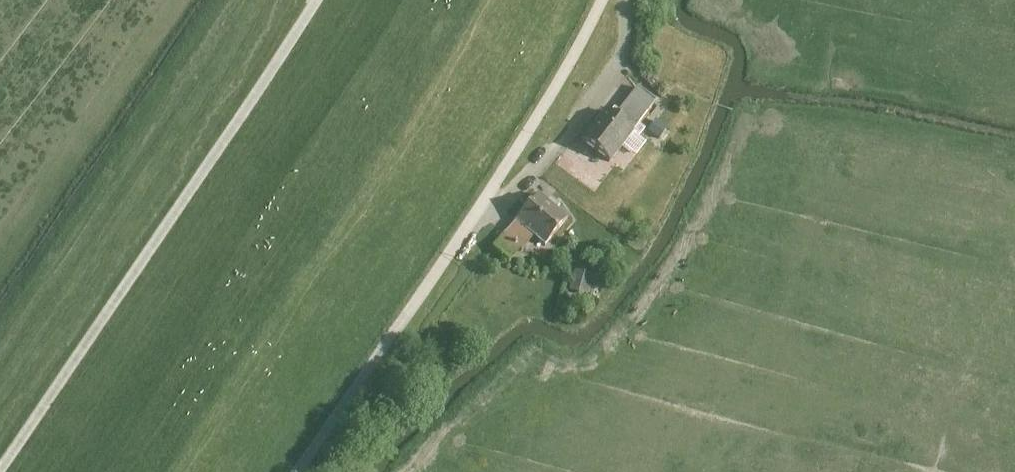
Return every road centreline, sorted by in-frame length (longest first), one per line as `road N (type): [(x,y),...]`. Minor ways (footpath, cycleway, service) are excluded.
road 1 (track): [(0,469),(320,0)]
road 2 (residential): [(295,471),(468,219),(599,0)]

